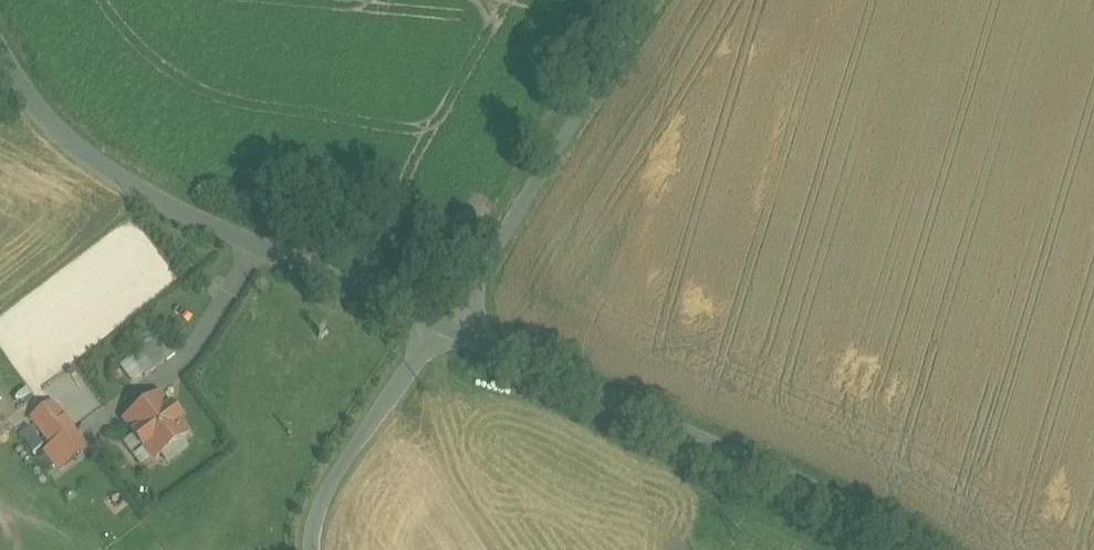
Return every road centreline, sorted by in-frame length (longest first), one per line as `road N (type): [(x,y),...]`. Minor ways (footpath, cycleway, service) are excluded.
road 1 (unclassified): [(440,322),(863,506),(928,549)]
road 2 (unclassified): [(0,46),(36,107),(99,166),(164,203),(440,322)]
road 3 (unclassified): [(644,0),(488,263),(440,322)]
road 4 (unclassified): [(440,322),(331,488),(313,549)]

